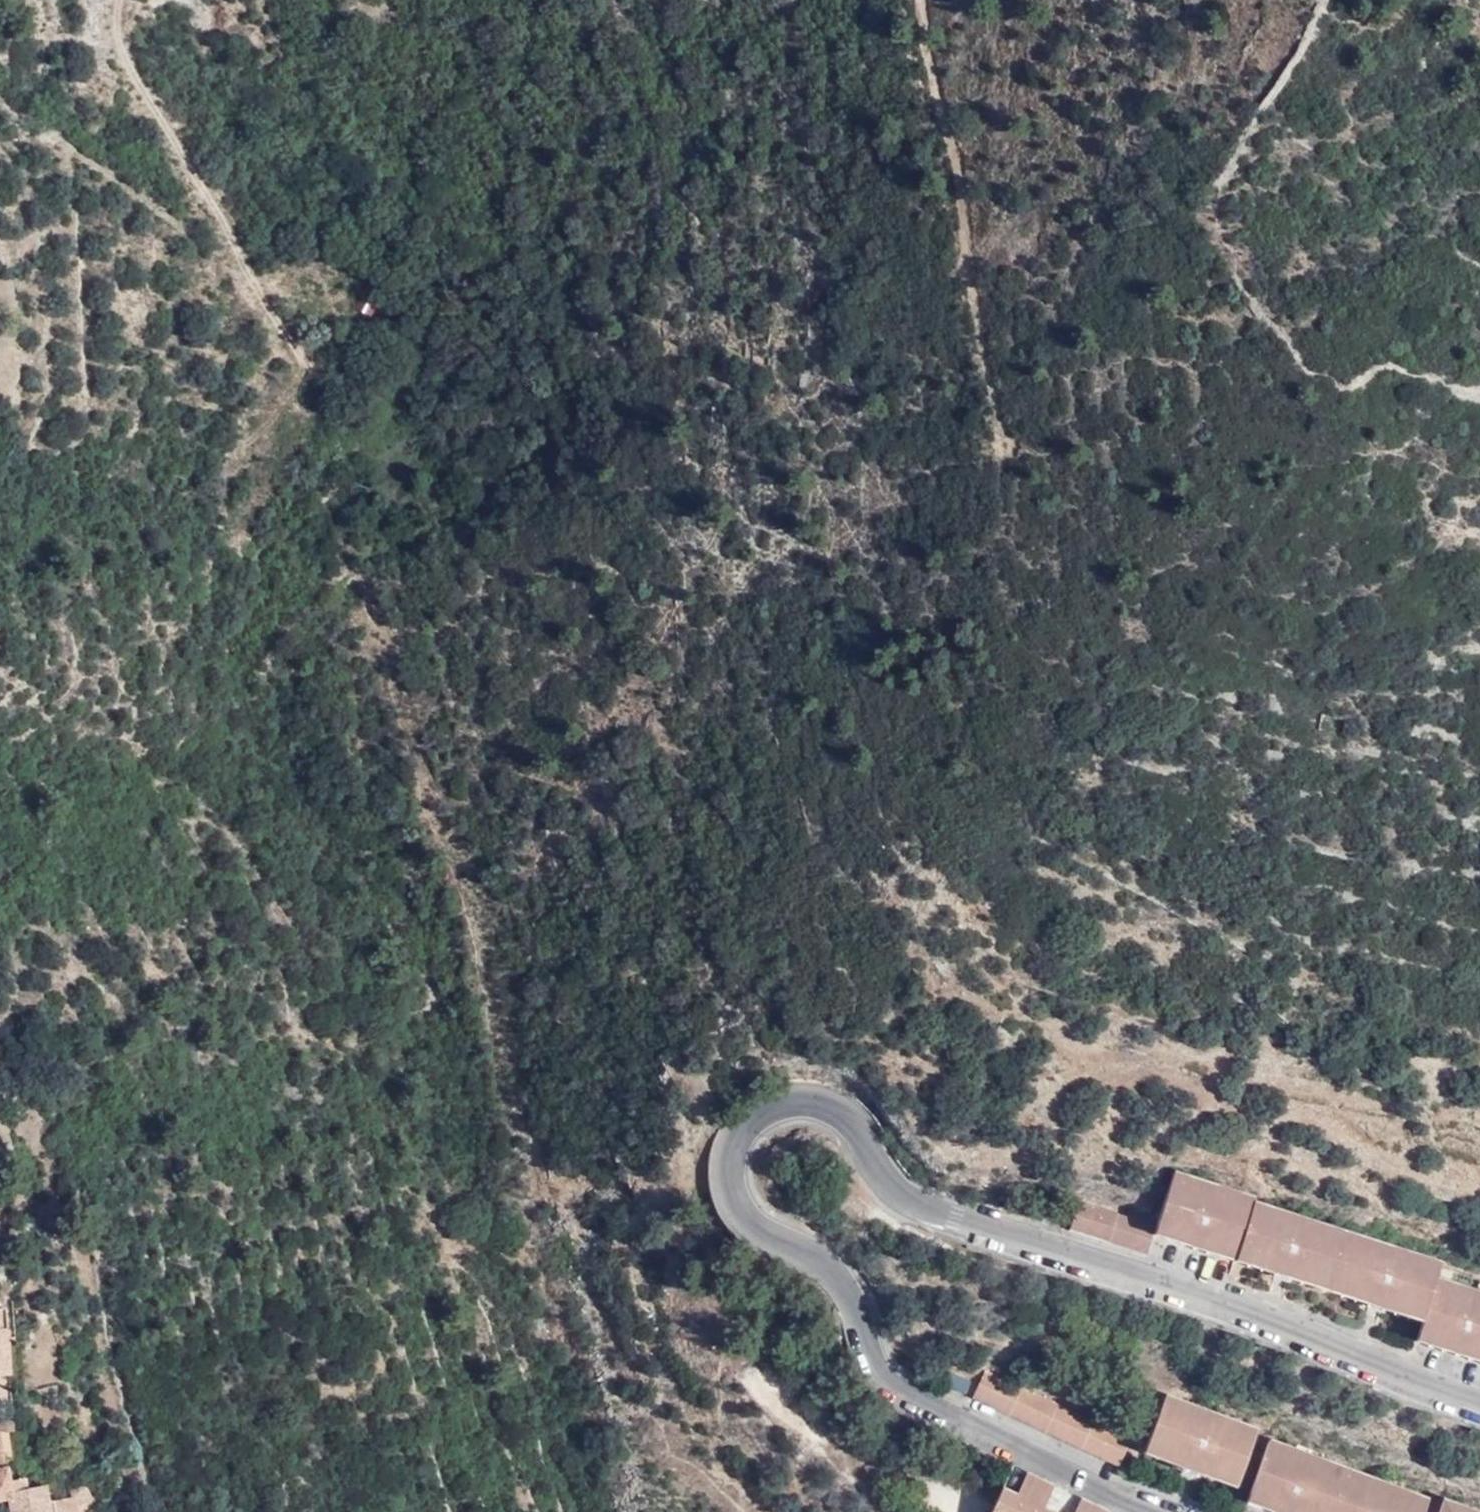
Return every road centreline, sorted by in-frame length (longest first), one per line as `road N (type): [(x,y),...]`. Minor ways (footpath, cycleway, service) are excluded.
road 1 (residential): [(1171,1511),(882,1386),(826,1264),(743,1222),(726,1195),(721,1155),(735,1125),(759,1106),(798,1098),(829,1105),(871,1179),(891,1197),(1479,1401)]

